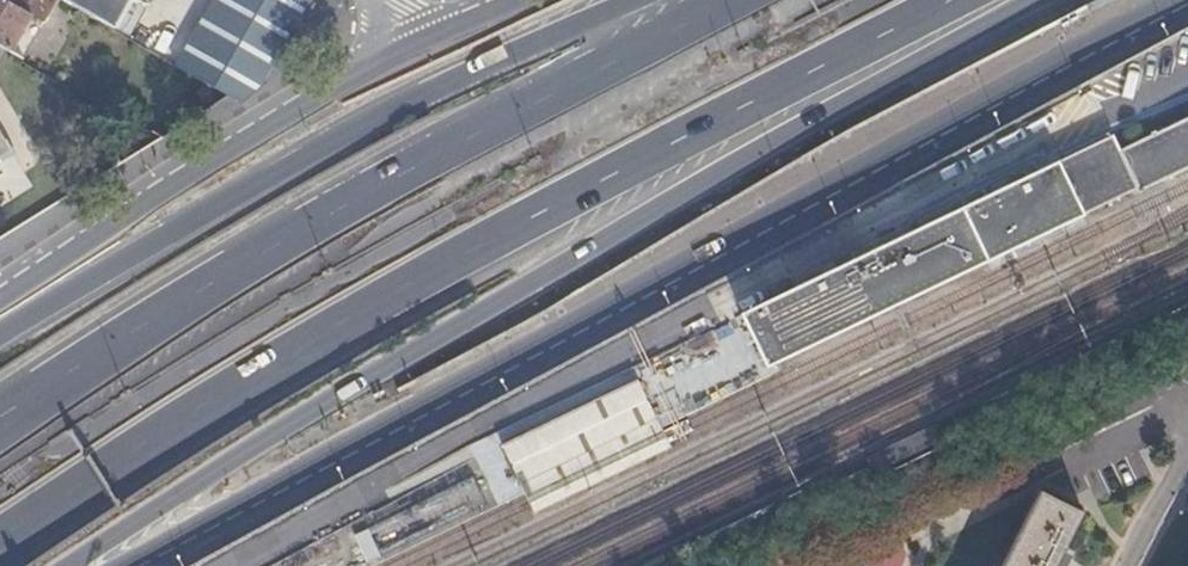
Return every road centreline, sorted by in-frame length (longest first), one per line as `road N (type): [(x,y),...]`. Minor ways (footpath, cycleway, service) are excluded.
road 1 (tertiary): [(145,565),(1187,7)]
road 2 (motorway): [(70,565),(150,508),(395,361),(801,124),(1036,0)]
road 3 (motorway): [(0,536),(282,353),(948,0)]
road 4 (motorway): [(730,0),(406,170),(0,412)]
road 5 (motorway): [(638,0),(317,148),(0,336)]
road 6 (tertiary): [(423,42),(329,89),(0,296)]

